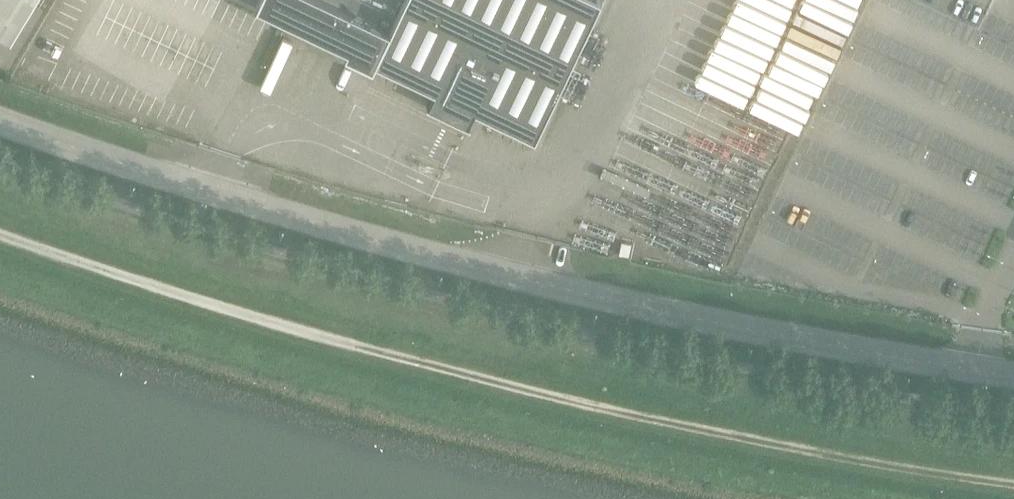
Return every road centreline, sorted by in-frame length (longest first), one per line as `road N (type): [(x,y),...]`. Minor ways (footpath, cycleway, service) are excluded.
road 1 (unclassified): [(1013,377),(730,327),(213,196),(0,118)]

